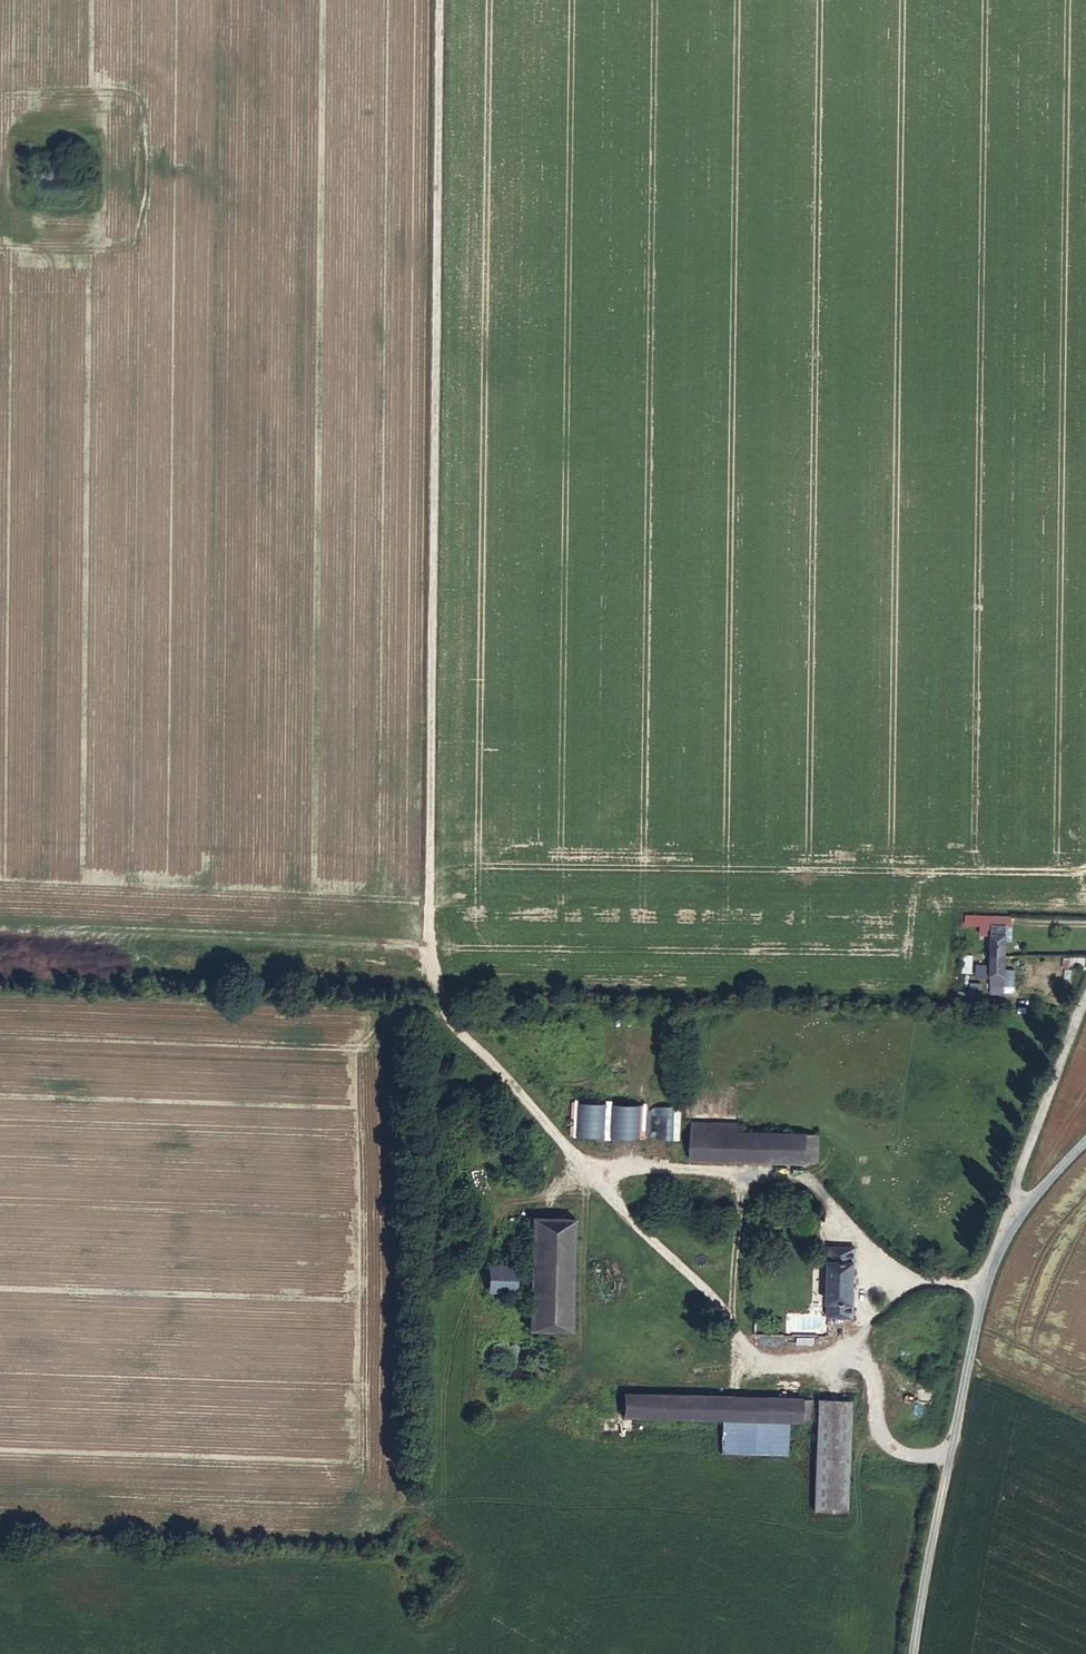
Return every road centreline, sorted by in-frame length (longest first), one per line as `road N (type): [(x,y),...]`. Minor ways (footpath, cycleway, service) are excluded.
road 1 (track): [(436,0),(424,950),(441,1008),(711,1302),(750,1355),(833,1363),(866,1378),(894,1446),(946,1457)]
road 2 (unclassified): [(994,1245),(974,1303),(910,1653)]
road 3 (track): [(582,1170),(800,1179),(857,1236),(916,1279)]
road 4 (residential): [(994,1245),(1085,985)]
road 5 (track): [(833,1363),(876,1309),(916,1279),(979,1288)]
road 6 (track): [(732,1337),(740,1172)]
road 7 (unclassified): [(1085,1140),(994,1245)]
road 8 (track): [(1085,1416),(964,1357)]

